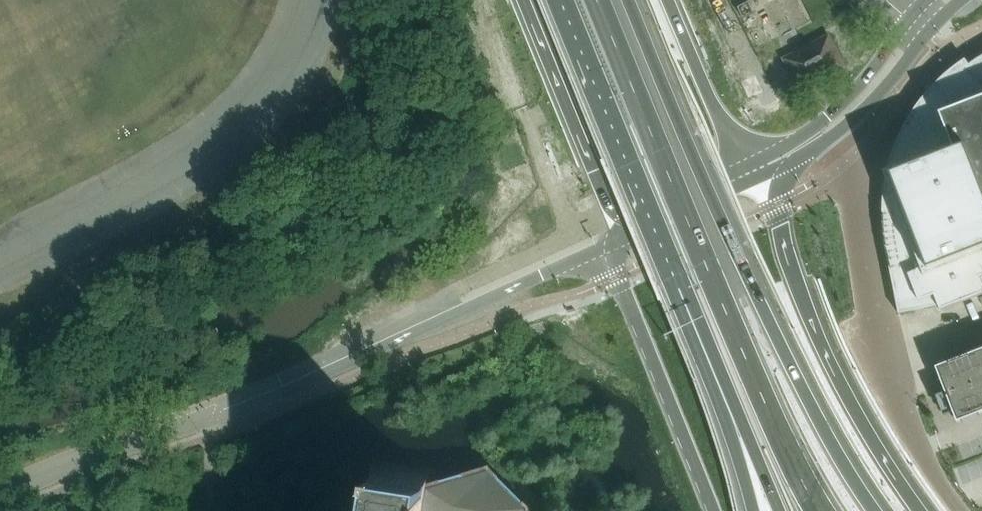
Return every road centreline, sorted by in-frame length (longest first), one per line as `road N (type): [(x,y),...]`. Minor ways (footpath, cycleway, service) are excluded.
road 1 (unclassified): [(0,497),(604,246)]
road 2 (trunk): [(870,510),(815,415),(635,0)]
road 3 (trunk): [(820,510),(794,469),(602,0)]
road 4 (unclassified): [(830,138),(848,159),(858,193),(887,359),(929,473),(959,510)]
road 5 (trunk): [(917,510),(847,396),(788,260),(778,189),(803,150)]
road 6 (trunk): [(661,242),(779,510)]
road 7 (secondary): [(604,246),(713,510)]
road 8 (trunk): [(661,242),(754,510)]
road 9 (trunk): [(562,0),(661,242)]
road 10 (trunk): [(525,0),(609,203),(645,221)]
road 11 (secondary): [(912,16),(864,82),(773,162)]
road 12 (trunk): [(746,175),(666,0)]
road 13 (secondary): [(830,138),(880,93),(927,29)]

